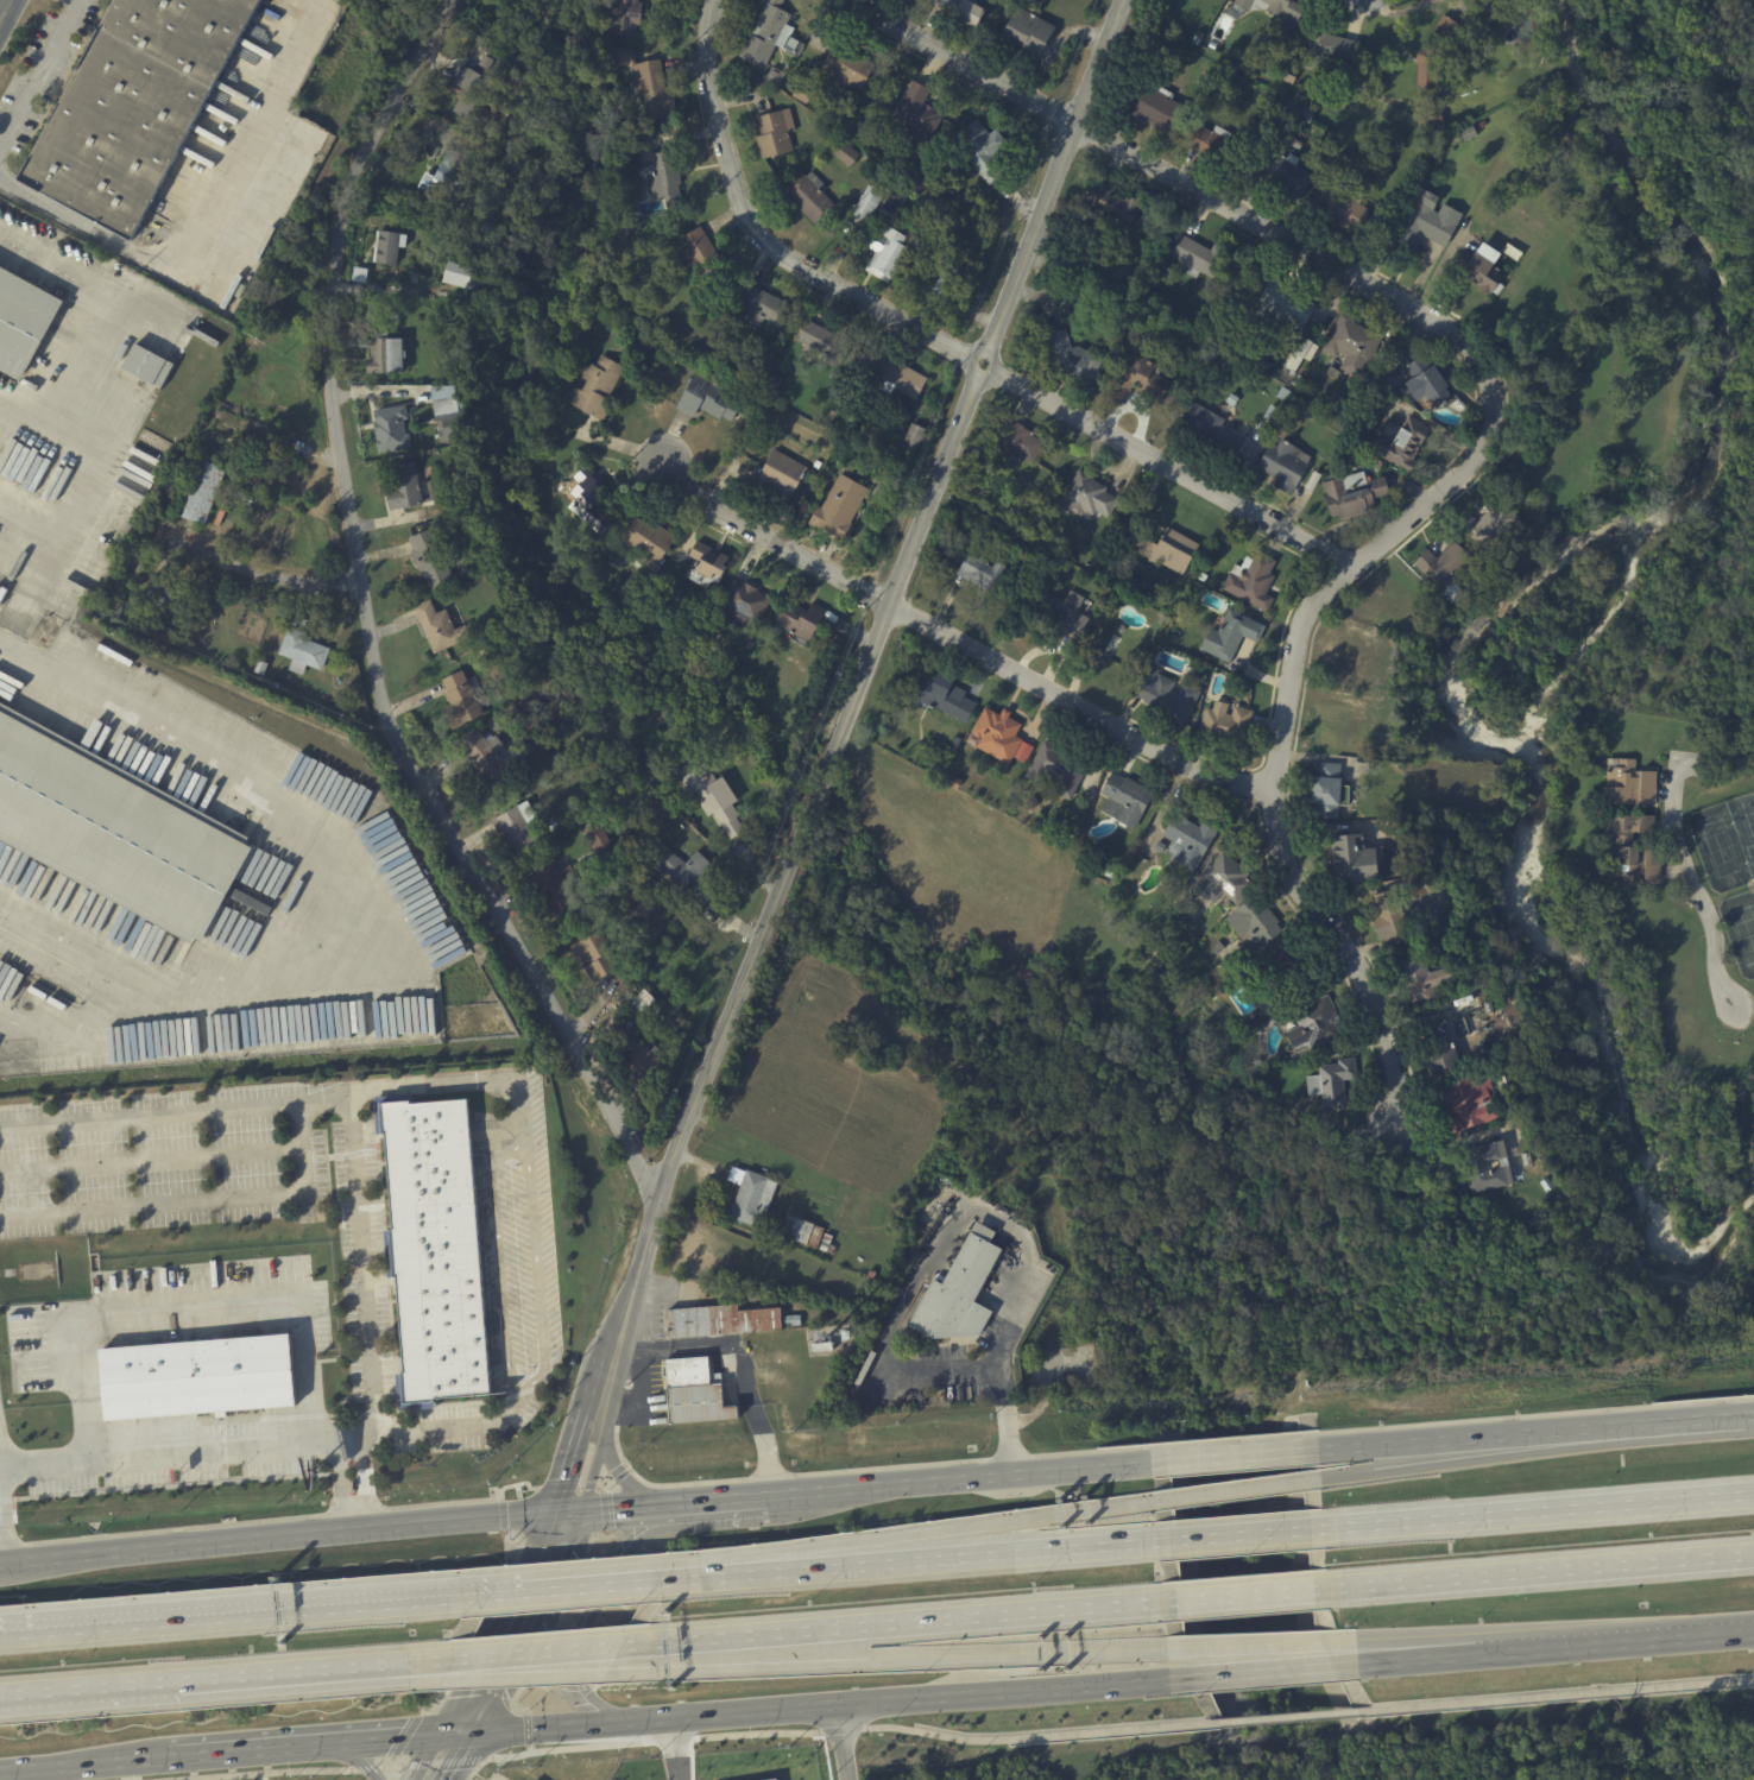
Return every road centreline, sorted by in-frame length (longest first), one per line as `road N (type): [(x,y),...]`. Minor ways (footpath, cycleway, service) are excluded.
road 1 (residential): [(1072,122),(1440,321),(1479,358),(1496,398),(1487,440),(1466,472),(1344,562),(1304,618),(1272,789),(1287,864),(1368,996),(1395,1079),(1395,1118)]
road 2 (residential): [(657,1200),(398,747),(380,701),(335,441),(336,235),(359,163),(446,10)]
road 3 (residential): [(1344,562),(775,251),(739,203),(720,139)]
road 4 (tertiary): [(557,1515),(616,1353),(657,1200),(809,812)]
road 5 (secondary): [(461,1728),(1176,1677)]
road 6 (tertiary): [(821,779),(1072,122)]
road 7 (residential): [(665,460),(694,497),(1197,769),(1272,789)]
road 8 (motorway): [(600,1675),(1169,1649)]
road 9 (secondary): [(557,1515),(2,1563)]
road 10 (motorway): [(613,1649),(1167,1599)]
road 11 (motorway): [(1160,1539),(637,1580)]
road 12 (motorway): [(1154,1502),(829,1546),(702,1572)]
road 13 (motorway): [(1753,1493),(1305,1527)]
road 14 (motorway): [(1325,1586),(1753,1552)]
road 15 (secondary): [(1144,1464),(777,1497)]
road 16 (motorway): [(1670,1422),(1577,1446),(1313,1479)]
road 17 (motorway): [(0,1700),(360,1669)]
road 18 (secondary): [(1670,1422),(1312,1451)]
road 19 (motorway): [(471,1593),(169,1615)]
road 20 (tertiary): [(432,1779),(557,1515)]
road 21 (secondary): [(673,1507),(606,1563),(572,1674),(576,1691),(616,1719)]
road 22 (residential): [(1678,762),(1682,848),(1708,920),(1712,968),(1733,1008)]
road 23 (residential): [(848,0),(1072,122)]
road 24 (secondary): [(1518,1648),(1753,1629)]
road 25 (residential): [(176,542),(283,582),(360,582)]
road 26 (secondary): [(1176,1677),(1354,1664)]
road 27 (motorway): [(436,1664),(613,1649)]
road 28 (motorway): [(1169,1649),(1345,1643)]
road 29 (motorway): [(424,1679),(600,1675)]
road 30 (motorway): [(1345,1643),(1518,1648)]
road 31 (secondary): [(168,1754),(340,1737)]
road 32 (motorway): [(169,1615),(0,1629)]
road 33 (secondary): [(0,1771),(168,1754)]
road 34 (secondary): [(1312,1451),(1144,1464)]
road 35 (motorway): [(637,1580),(471,1593)]
road 36 (secondary): [(1354,1664),(1518,1648)]
road 37 (motorway): [(1313,1479),(1154,1502)]
road 38 (motorway): [(1167,1599),(1325,1586)]
road 39 (motorway): [(1305,1527),(1160,1539)]
road 40 (residential): [(720,139),(705,69),(714,0)]
road 41 (tertiary): [(1072,122),(1119,0)]
road 42 (secondary): [(673,1507),(630,1485),(593,1414)]
road 43 (secondary): [(340,1737),(461,1728)]

